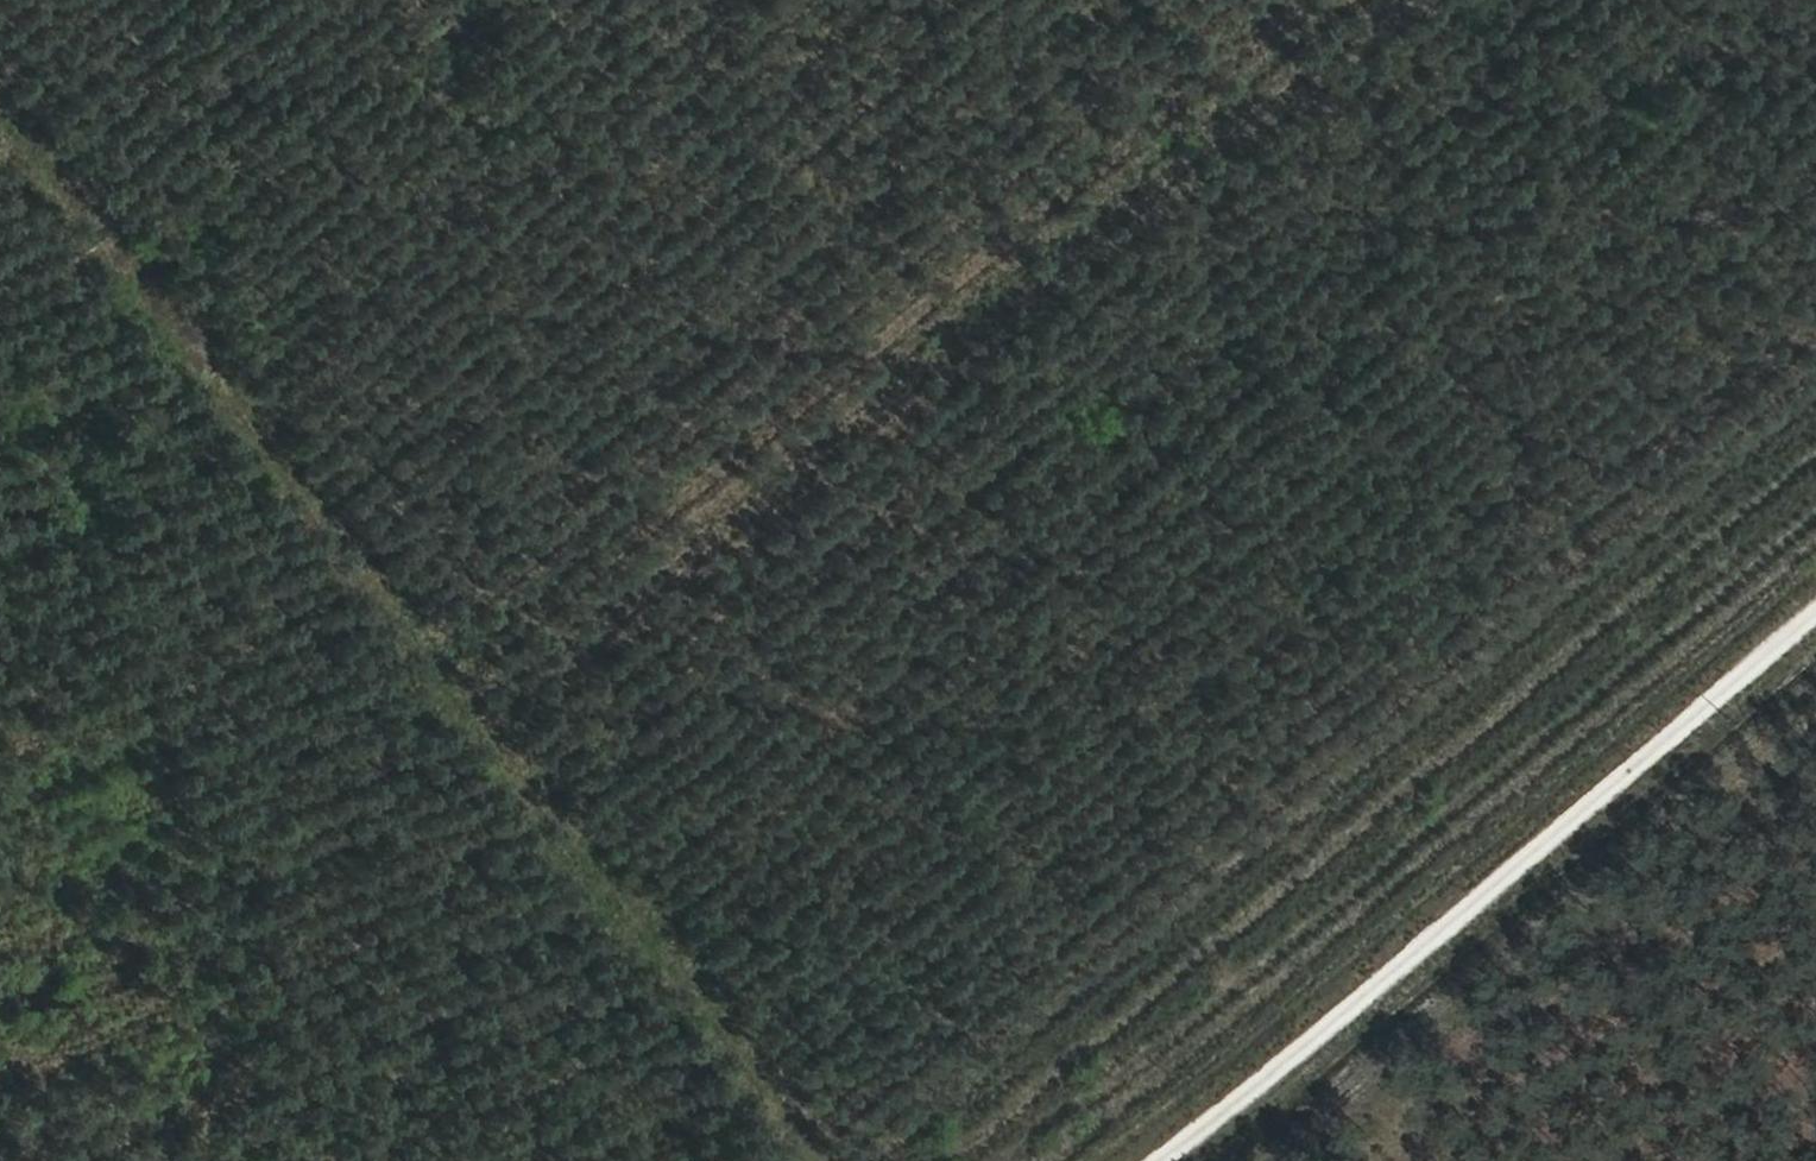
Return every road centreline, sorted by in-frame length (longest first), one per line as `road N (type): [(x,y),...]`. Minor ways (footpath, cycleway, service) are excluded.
road 1 (track): [(1141,1160),(1815,602)]
road 2 (track): [(1378,1160),(1815,793)]

